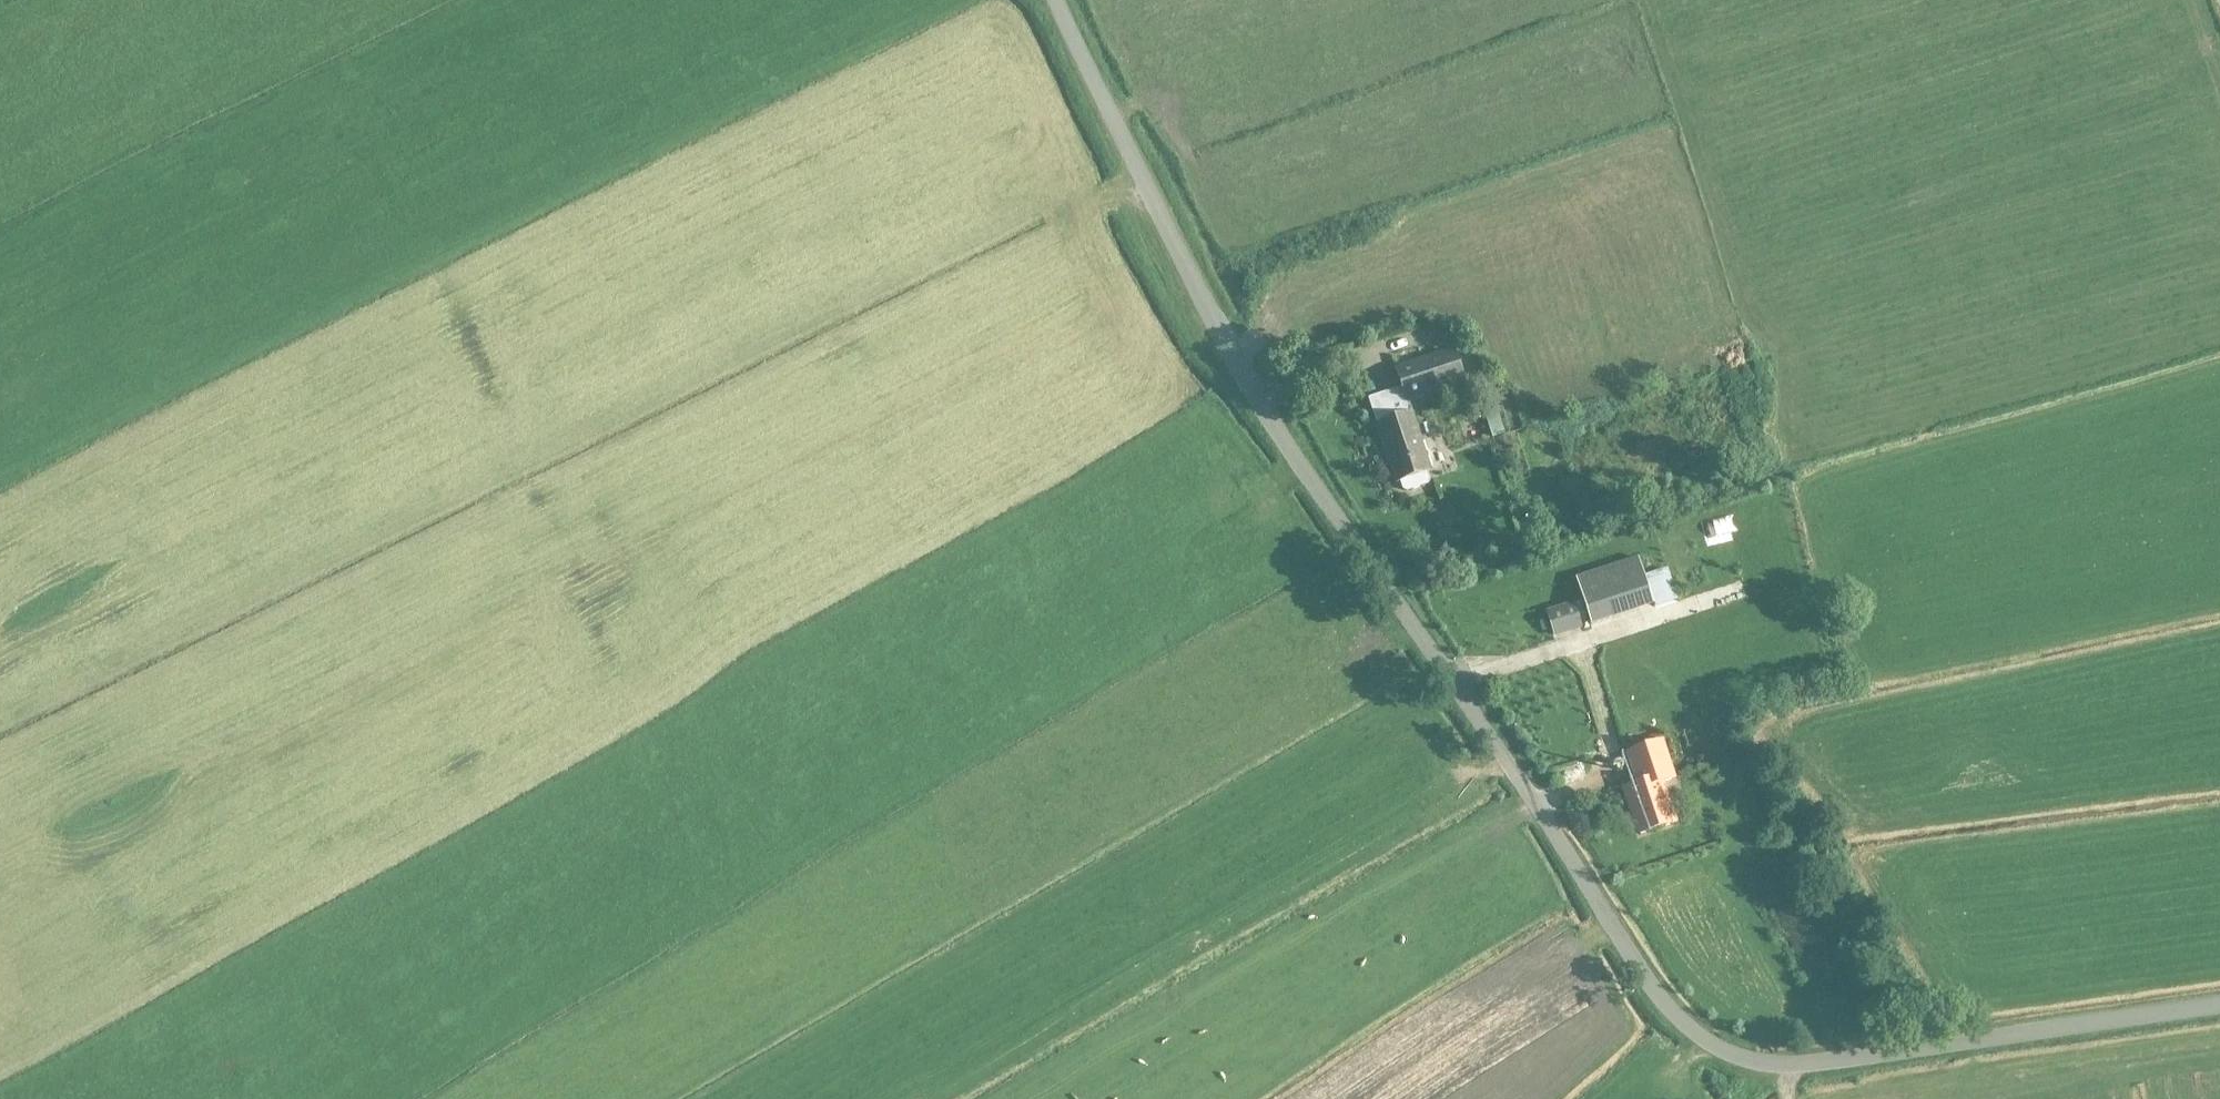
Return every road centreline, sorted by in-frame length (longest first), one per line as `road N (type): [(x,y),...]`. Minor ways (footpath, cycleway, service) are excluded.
road 1 (unclassified): [(2219,1008),(1772,1068),(1716,1049),(1667,1017),(1239,359),(1055,0)]

